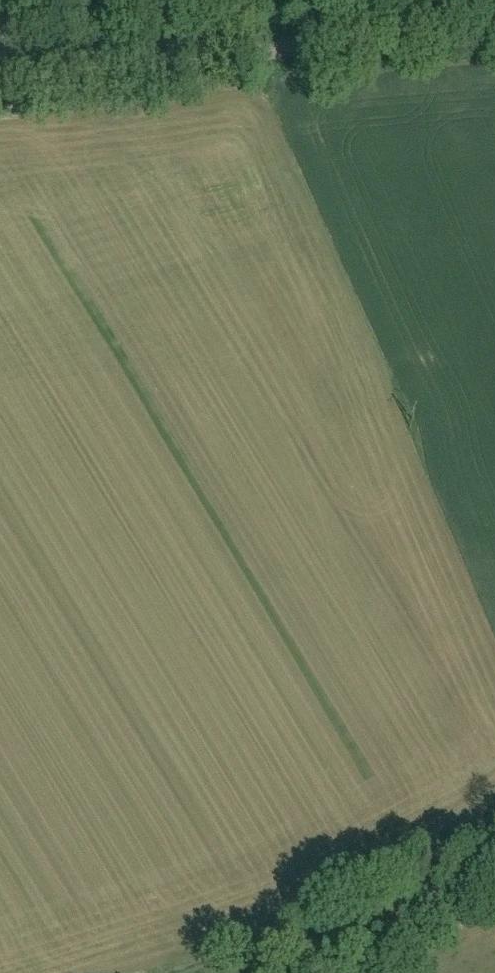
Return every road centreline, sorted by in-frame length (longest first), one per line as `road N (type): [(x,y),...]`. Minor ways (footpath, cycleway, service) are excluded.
road 1 (track): [(494,23),(0,75)]

